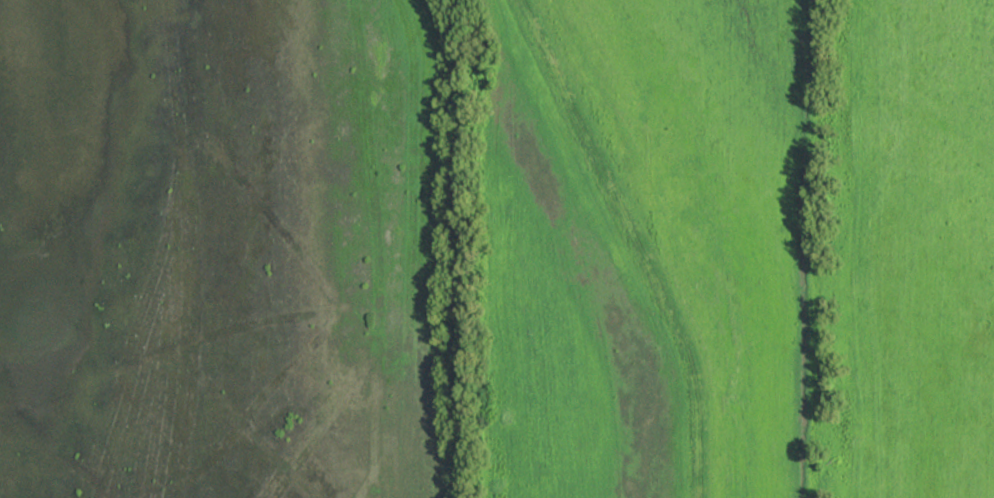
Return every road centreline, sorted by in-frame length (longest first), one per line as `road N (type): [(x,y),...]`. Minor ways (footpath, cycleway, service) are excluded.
road 1 (track): [(700,497),(700,412),(679,325),(525,0)]

